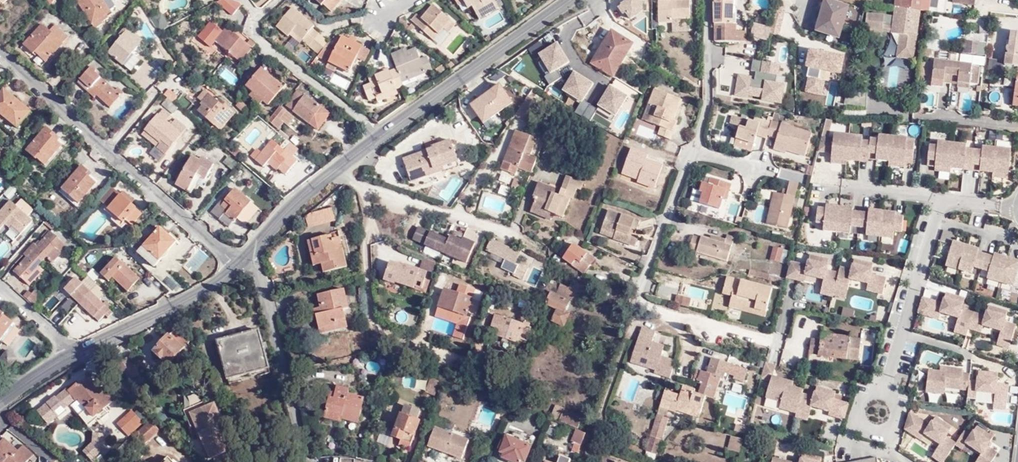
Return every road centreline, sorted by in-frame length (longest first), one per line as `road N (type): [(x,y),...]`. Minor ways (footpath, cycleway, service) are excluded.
road 1 (residential): [(708,0),(705,106),(637,302),(670,318),(775,340)]
road 2 (residential): [(238,266),(0,54)]
road 3 (residential): [(361,185),(504,232),(587,285)]
road 4 (residential): [(379,135),(570,0)]
road 5 (residential): [(305,461),(254,250)]
road 6 (residential): [(379,135),(254,37),(254,20),(276,0)]
road 7 (residential): [(73,354),(199,294),(238,266)]
road 8 (residential): [(361,185),(371,222),(371,317)]

